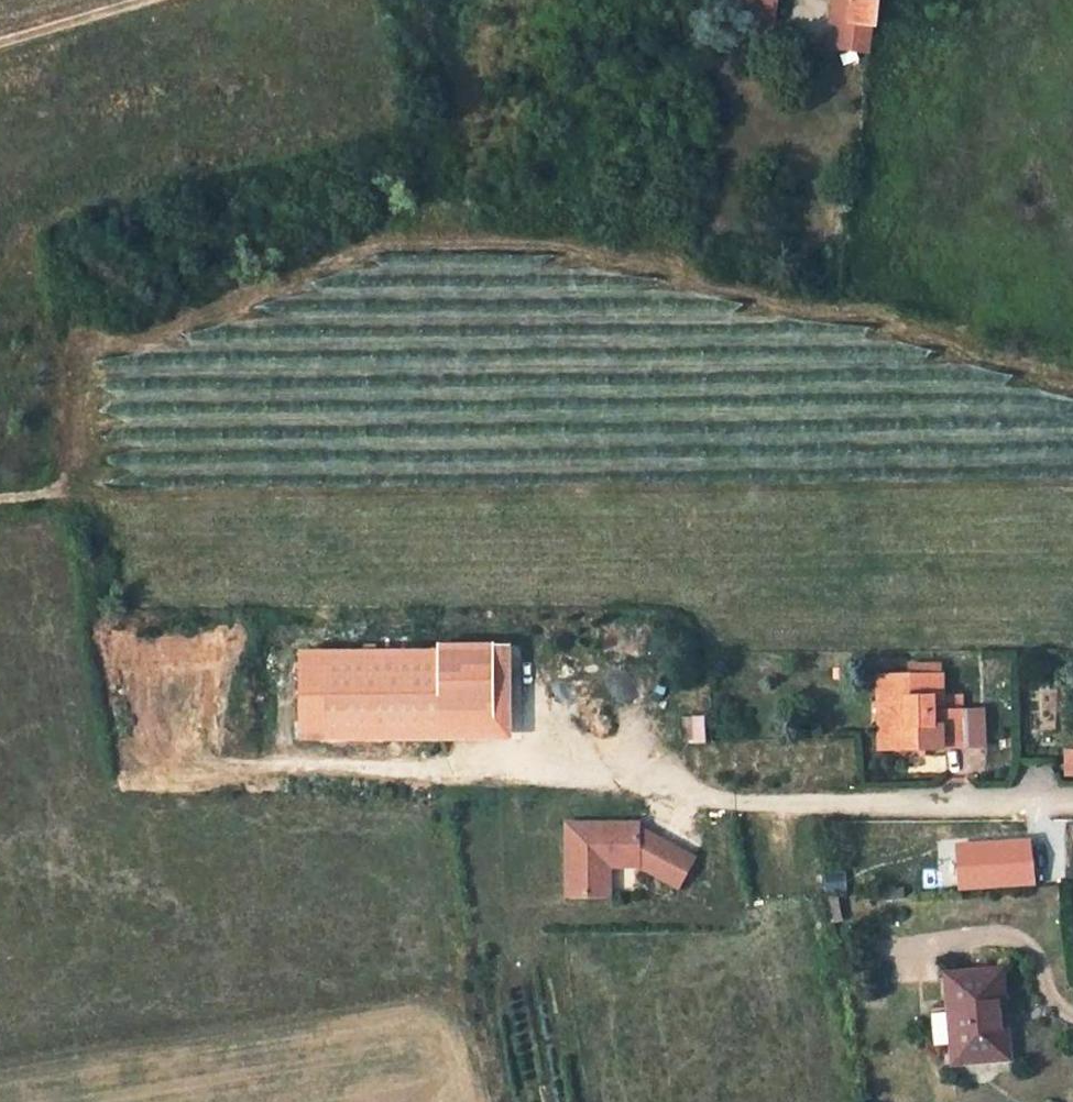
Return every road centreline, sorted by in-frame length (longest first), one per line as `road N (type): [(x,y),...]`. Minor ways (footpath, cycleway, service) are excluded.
road 1 (track): [(0,499),(71,492),(78,480),(79,357),(376,244),(420,238),(610,252),(774,301),(902,320),(1072,378)]
road 2 (residential): [(645,779),(724,805),(1072,804)]
road 3 (track): [(141,0),(0,43)]

